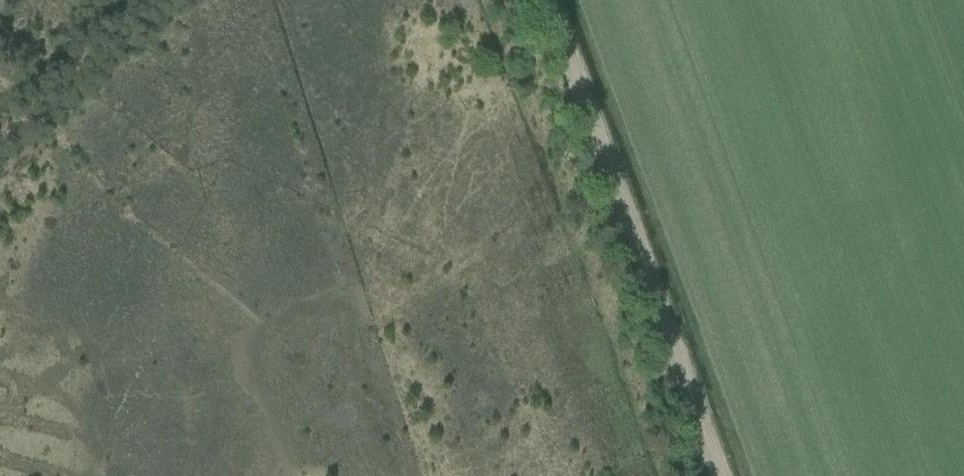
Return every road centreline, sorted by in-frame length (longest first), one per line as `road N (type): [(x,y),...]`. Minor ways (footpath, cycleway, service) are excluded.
road 1 (track): [(542,0),(718,475)]
road 2 (track): [(0,135),(155,0)]

